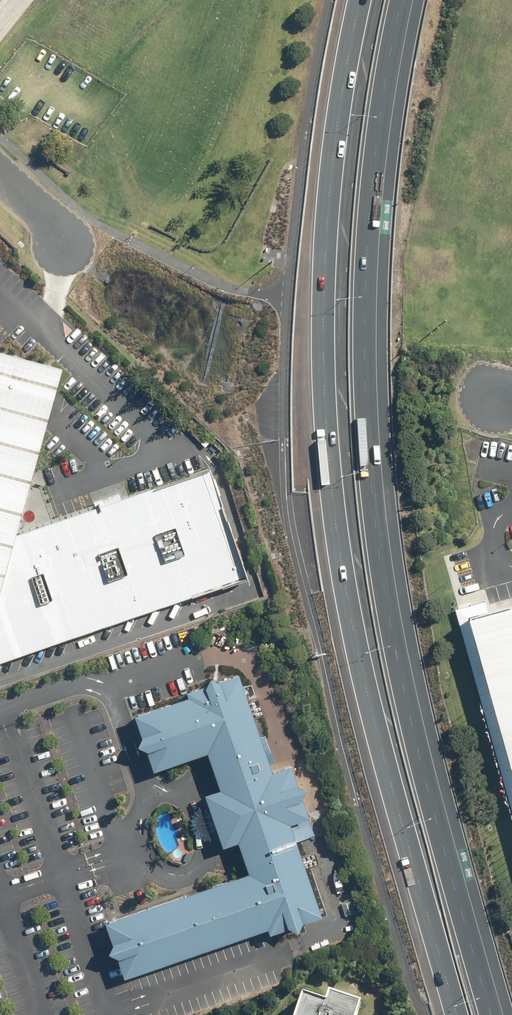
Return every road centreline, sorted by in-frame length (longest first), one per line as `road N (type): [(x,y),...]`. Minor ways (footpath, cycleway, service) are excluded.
road 1 (motorway): [(397,0),(364,250),(367,445),(395,645),(499,1014)]
road 2 (motorway): [(456,1014),(387,770),(336,542),(319,274),(350,0)]

